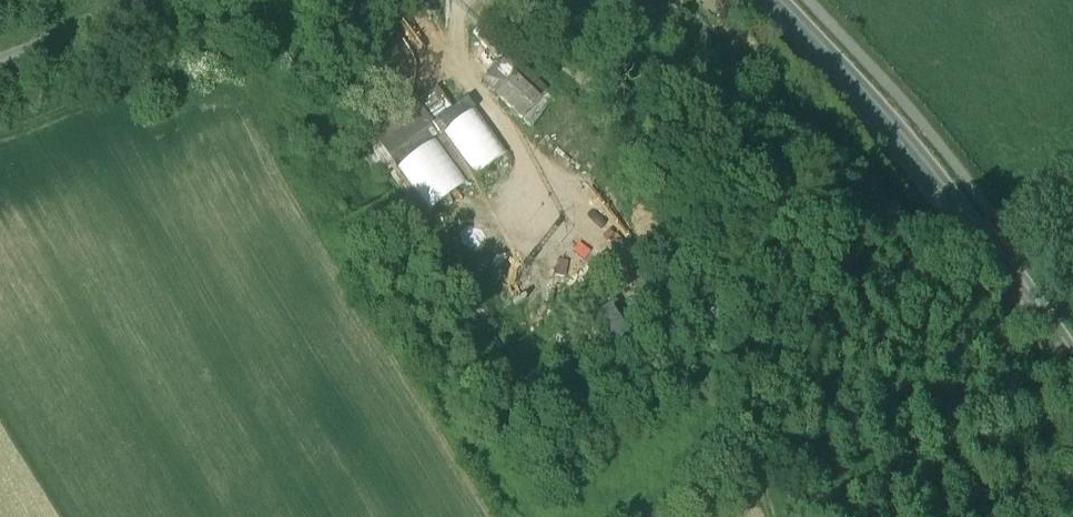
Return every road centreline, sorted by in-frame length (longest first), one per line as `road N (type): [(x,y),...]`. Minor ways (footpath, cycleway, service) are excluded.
road 1 (track): [(491,0),(627,116),(681,180),(769,331),(758,490)]
road 2 (tertiary): [(788,0),(903,126),(1072,363)]
road 3 (unclassified): [(112,0),(0,50)]

